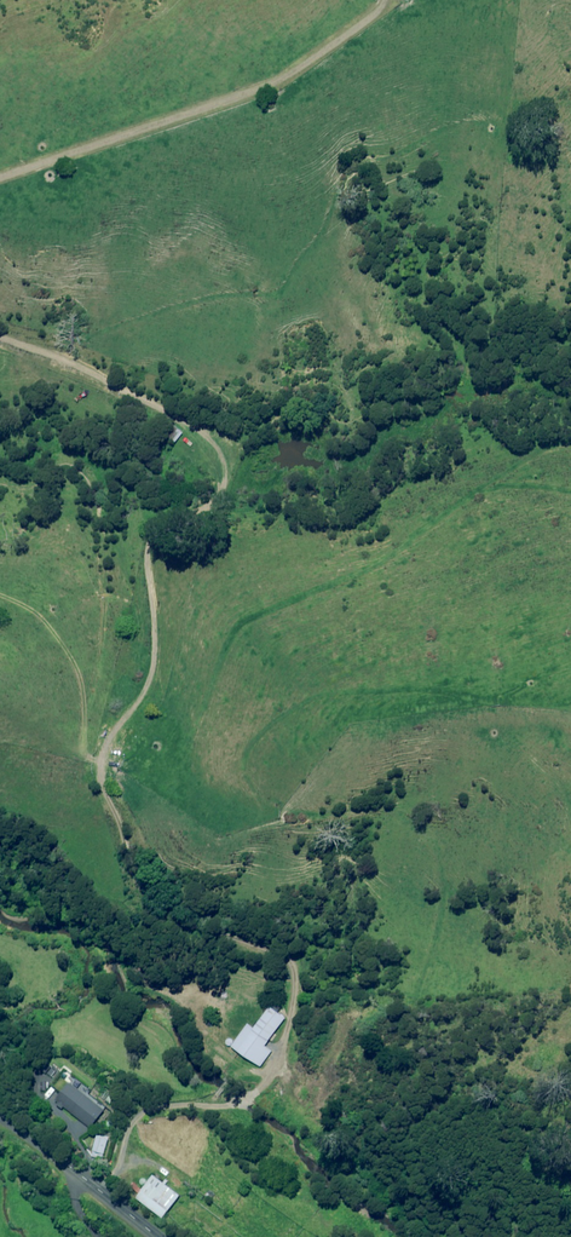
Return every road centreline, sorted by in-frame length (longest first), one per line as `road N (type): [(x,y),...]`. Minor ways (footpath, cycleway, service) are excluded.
road 1 (track): [(97,1190),(145,1112),(239,1104),(259,1092),(284,1043),(292,987),(289,967),(271,948),(191,925),(146,899),(101,779),(105,748),(149,675),(149,544),(167,522),(212,504),(221,489),(220,452),(194,426),(142,398),(0,336)]
road 2 (track): [(0,176),(273,84),(384,0)]
road 3 (tertiary): [(0,1117),(156,1236)]

